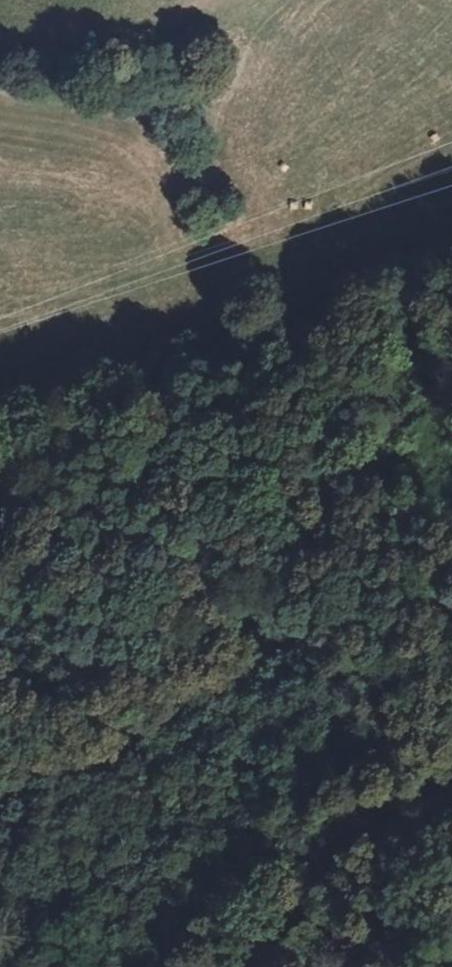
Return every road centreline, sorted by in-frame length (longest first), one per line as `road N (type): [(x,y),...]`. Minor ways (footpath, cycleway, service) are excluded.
road 1 (tertiary): [(451,797),(324,880),(259,966)]

